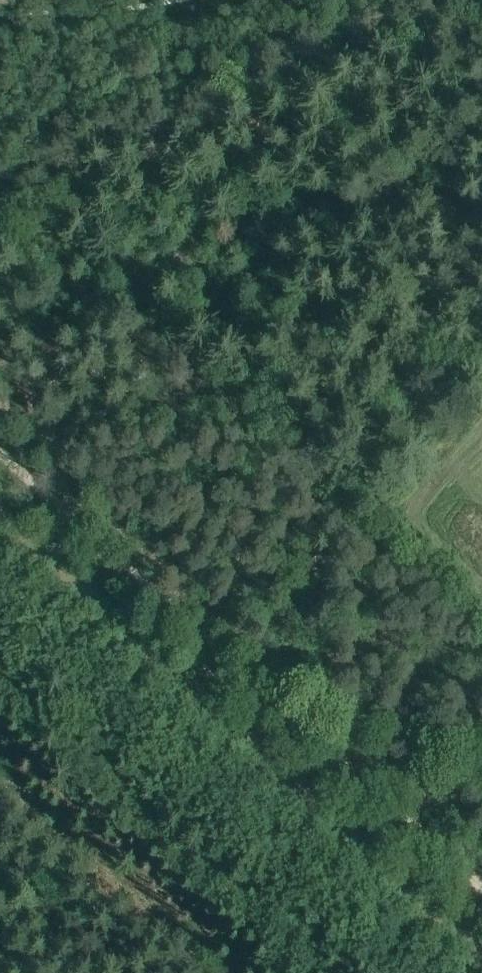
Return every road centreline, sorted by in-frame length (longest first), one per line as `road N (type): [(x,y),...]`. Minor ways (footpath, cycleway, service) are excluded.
road 1 (track): [(481,889),(0,454)]

